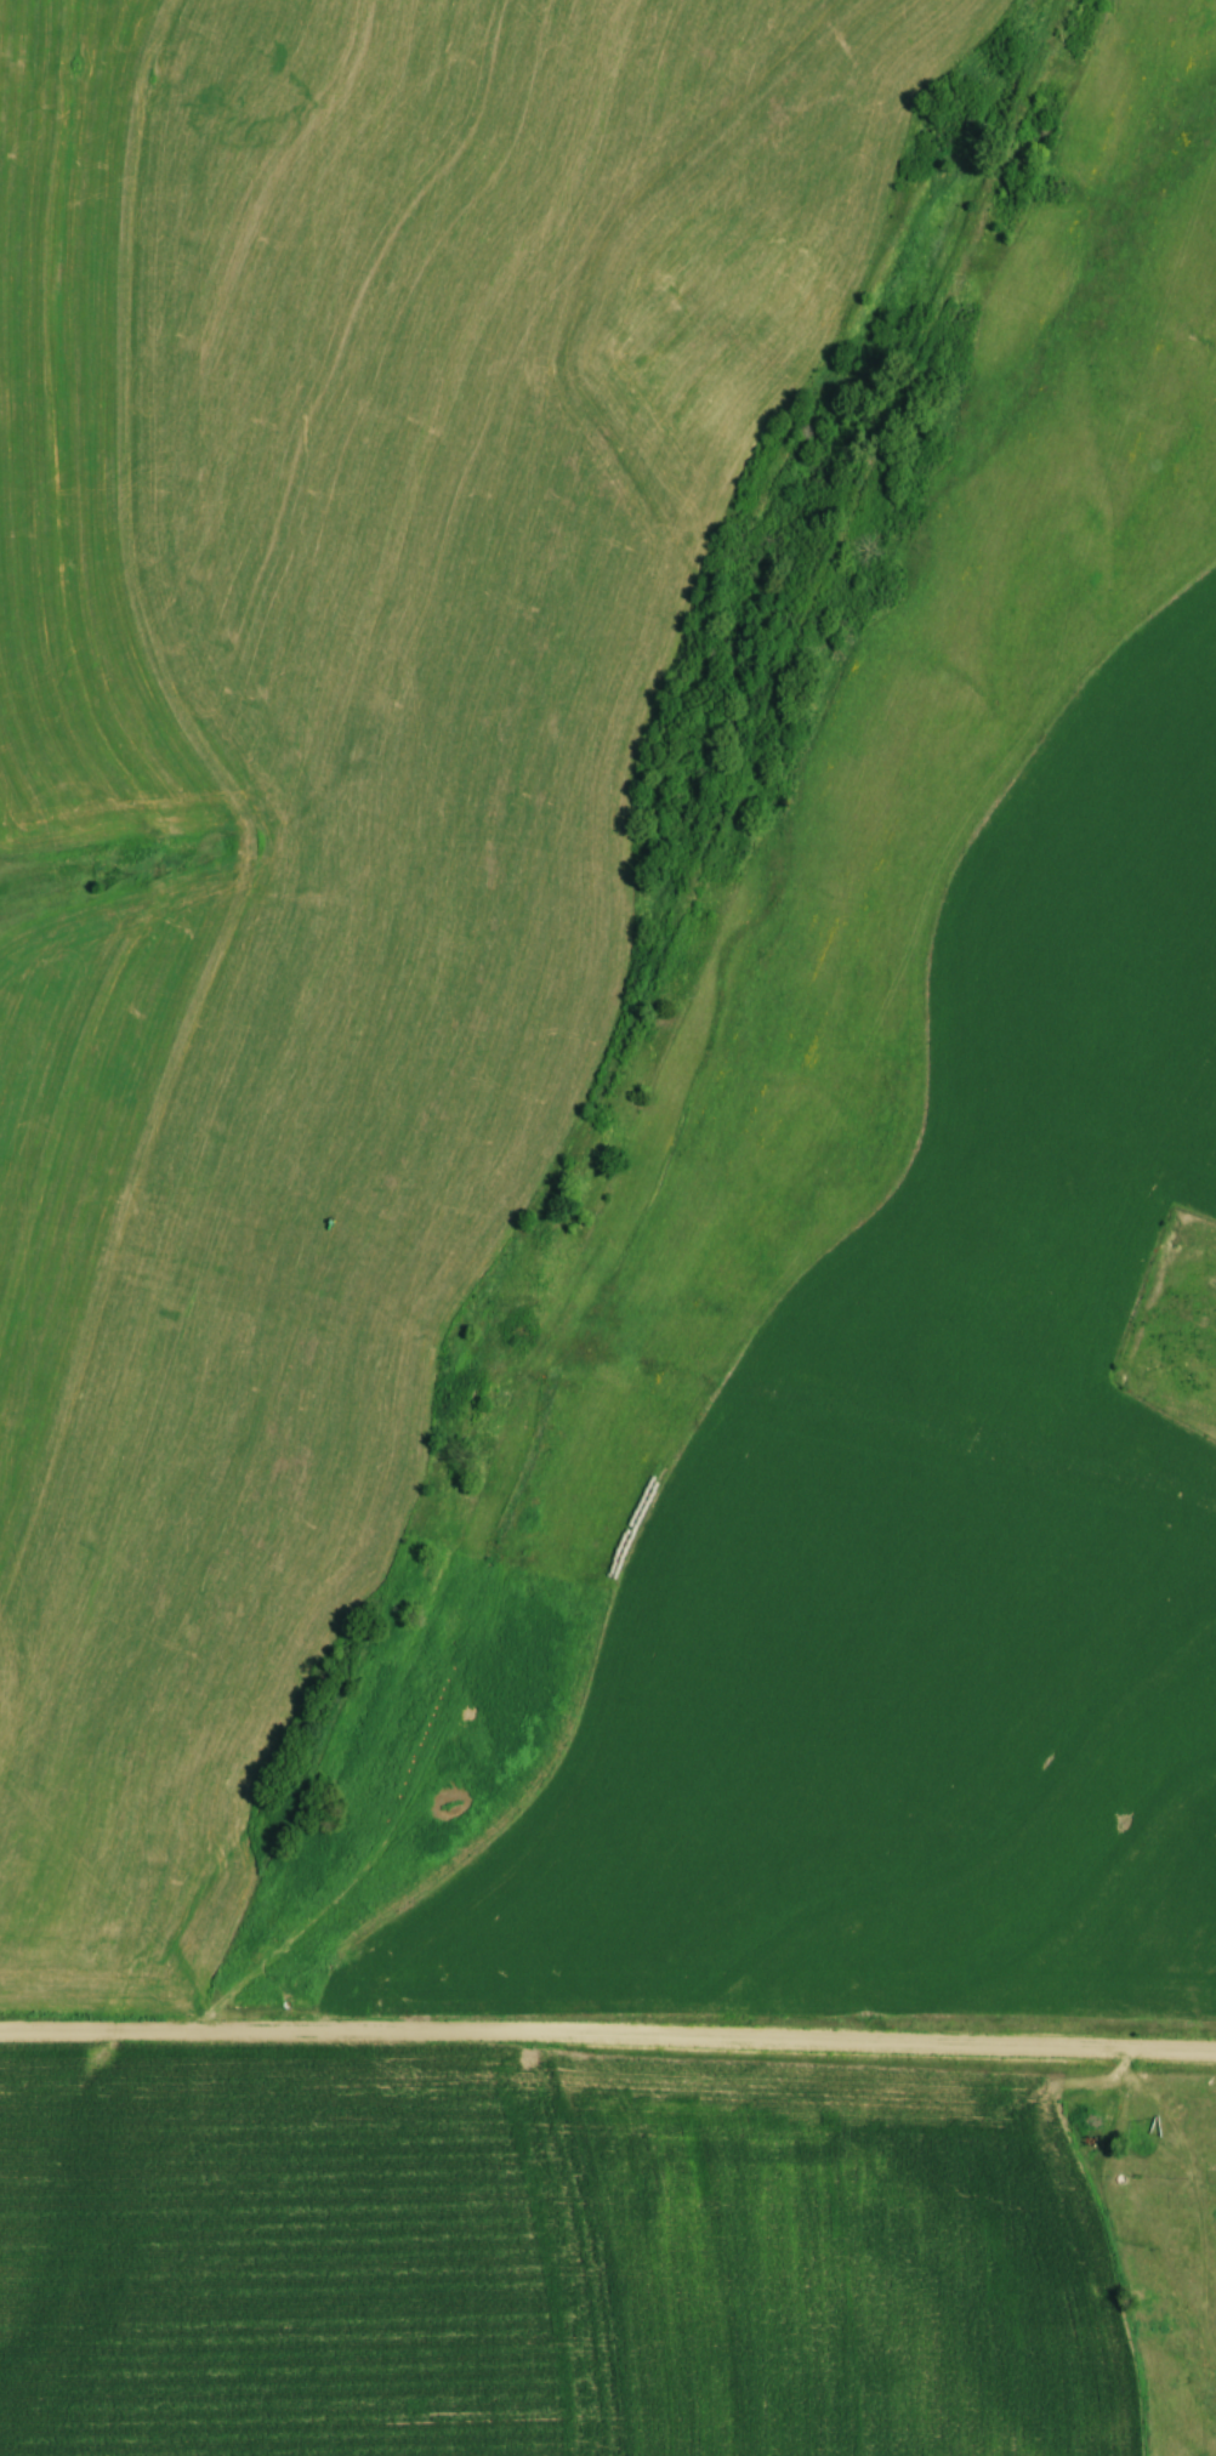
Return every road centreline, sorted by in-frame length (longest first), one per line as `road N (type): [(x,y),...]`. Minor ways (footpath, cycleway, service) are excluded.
road 1 (residential): [(1215,2057),(566,2036),(0,2032)]

